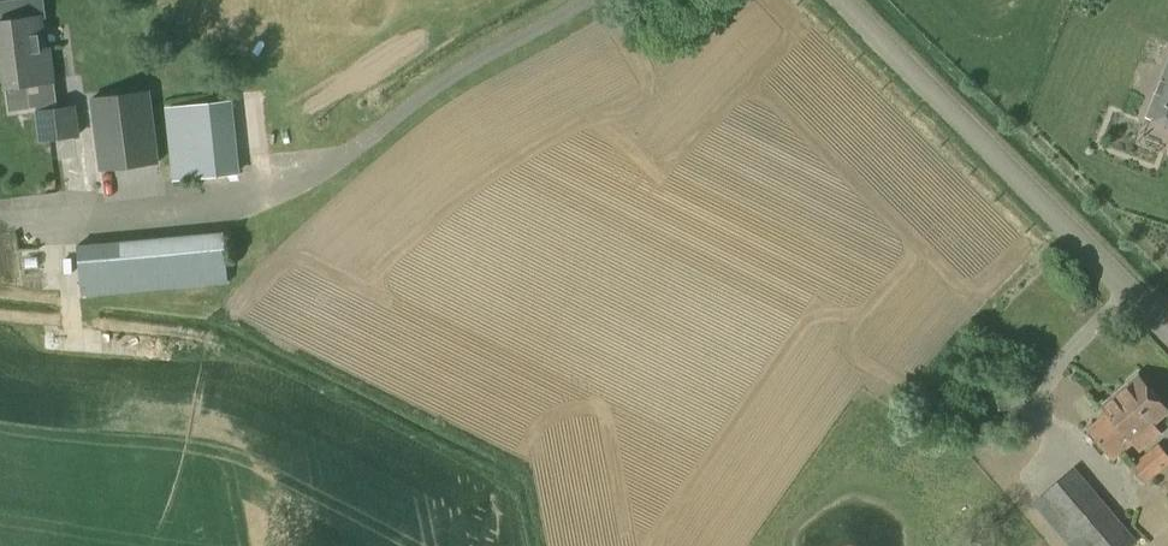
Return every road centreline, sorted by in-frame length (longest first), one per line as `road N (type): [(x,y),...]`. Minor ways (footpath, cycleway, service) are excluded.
road 1 (unclassified): [(1167,332),(840,0)]

